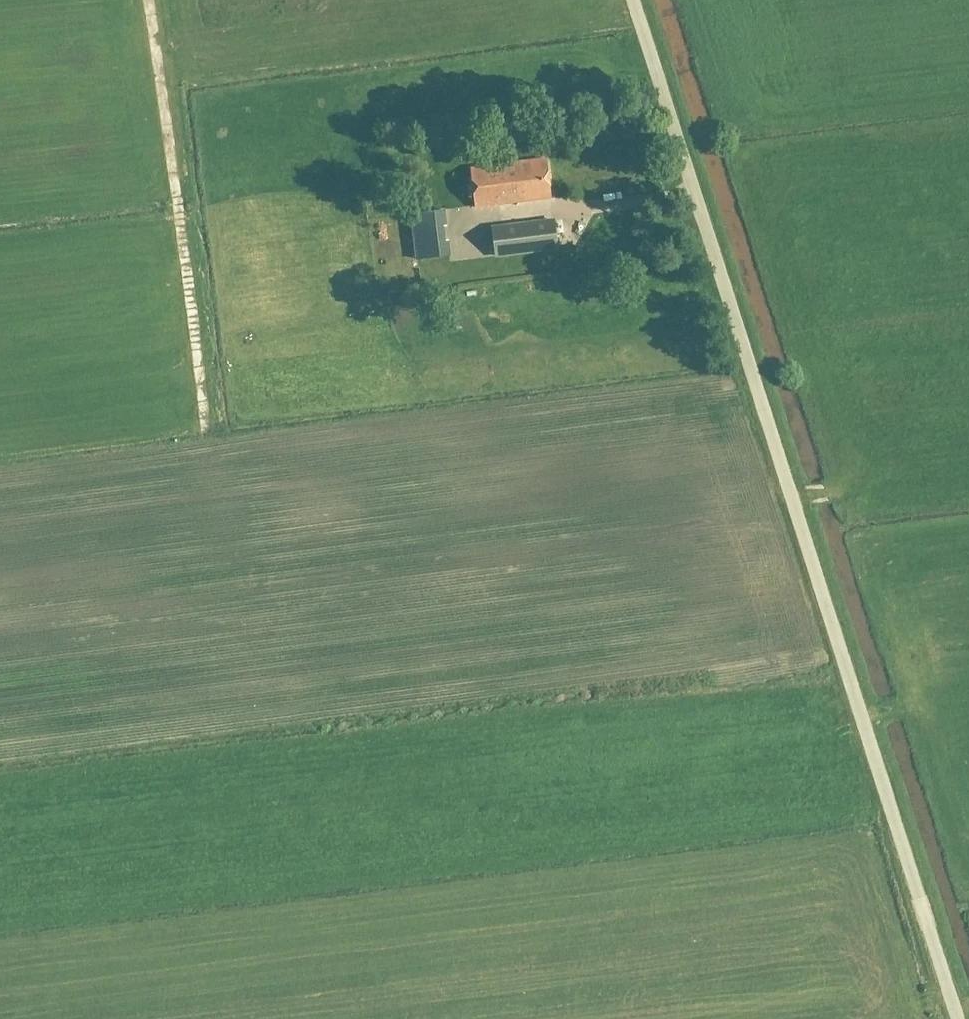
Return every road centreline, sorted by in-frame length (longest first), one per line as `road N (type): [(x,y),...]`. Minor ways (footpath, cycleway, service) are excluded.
road 1 (unclassified): [(956,1018),(630,0)]

